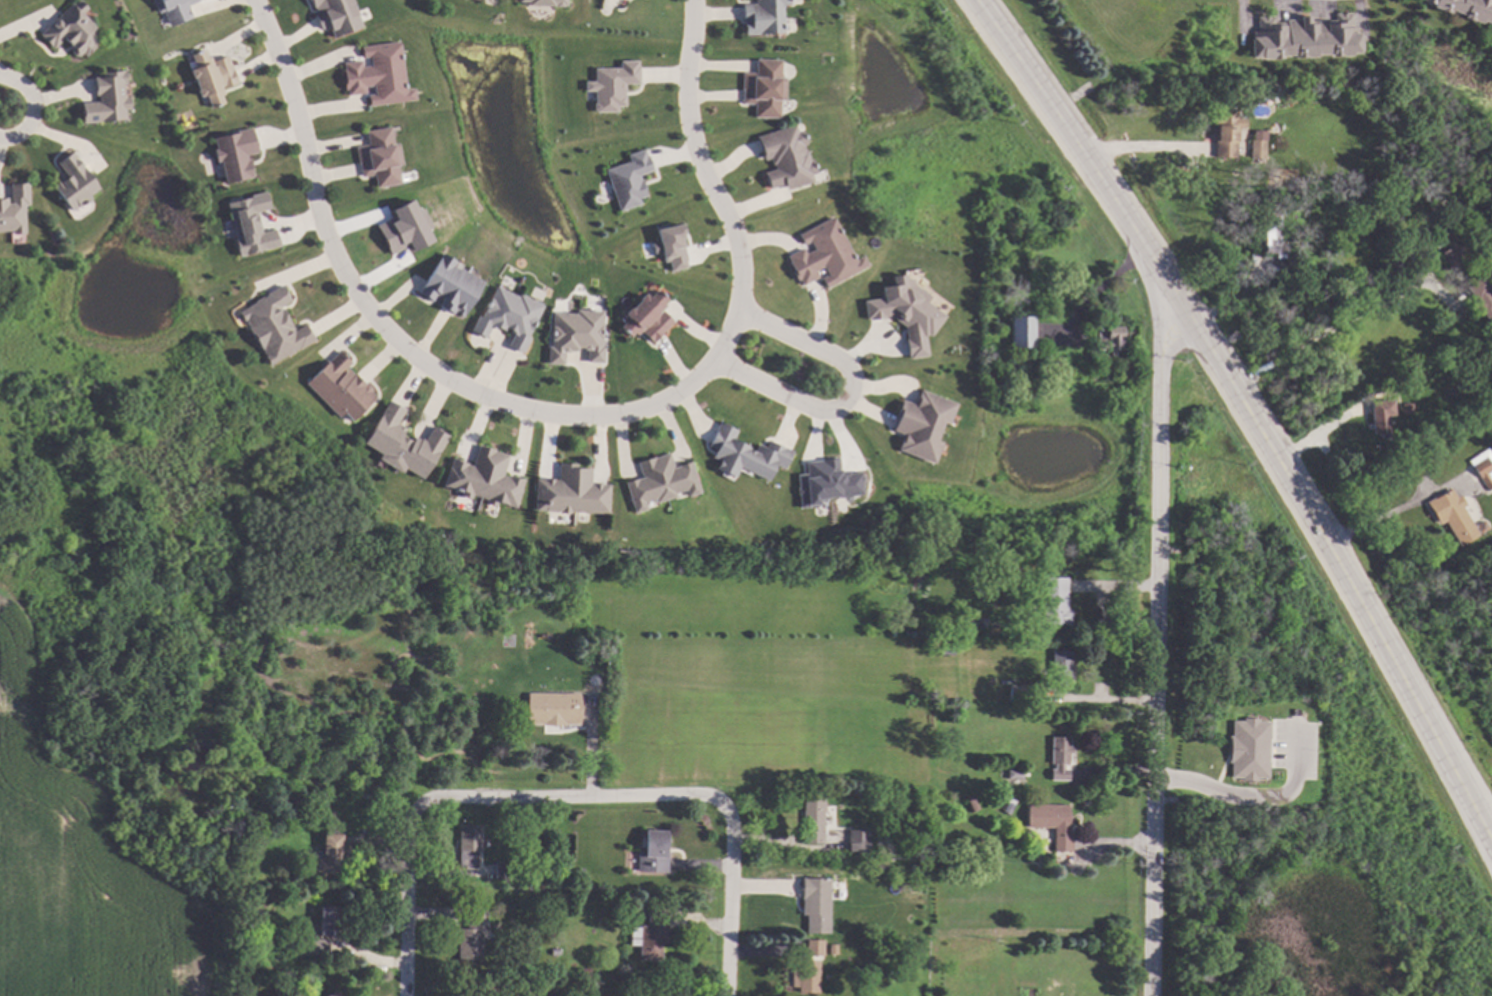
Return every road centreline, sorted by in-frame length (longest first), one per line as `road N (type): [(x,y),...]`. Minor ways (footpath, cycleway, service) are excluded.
road 1 (primary): [(1491,833),(1258,426),(1165,299),(1045,101),(972,0)]
road 2 (residential): [(1165,299),(1147,995)]
road 3 (residential): [(665,404),(566,420),(489,403),(399,346),(356,295),(323,229),(301,131),(252,0)]
road 4 (residential): [(693,0),(687,129),(731,222),(741,274),(731,336),(704,377),(665,404)]
road 5 (residential): [(732,817),(705,795),(440,796),(418,810),(407,831)]
road 6 (residential): [(716,359),(829,412),(853,398),(854,379),(841,362),(738,309)]
road 7 (residential): [(732,817),(726,995)]
road 8 (residential): [(407,831),(406,995)]

